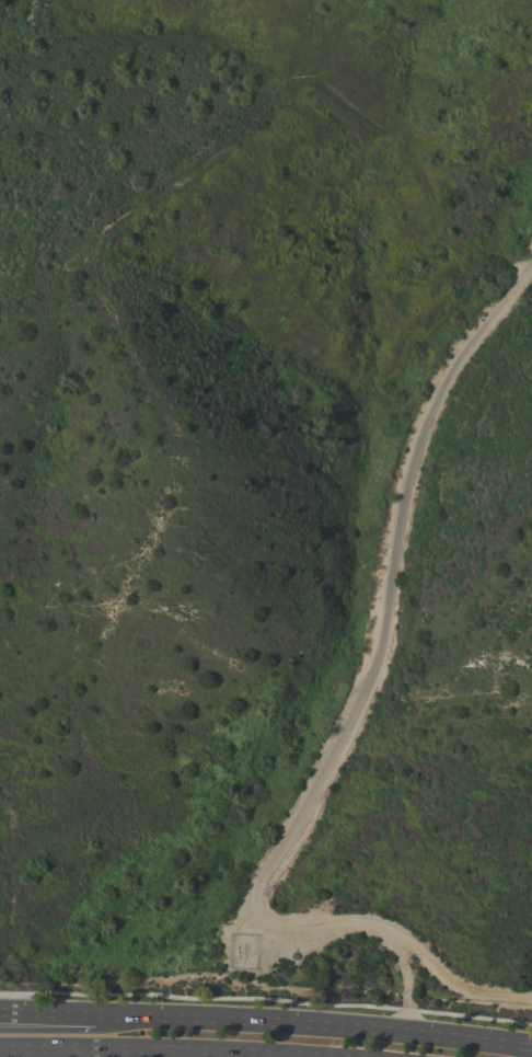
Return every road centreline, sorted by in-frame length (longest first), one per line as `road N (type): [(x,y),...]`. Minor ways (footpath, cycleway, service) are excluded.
road 1 (secondary): [(409,1032),(97,1016)]
road 2 (secondary): [(0,1050),(293,1056)]
road 3 (secondary): [(531,1048),(409,1032)]

